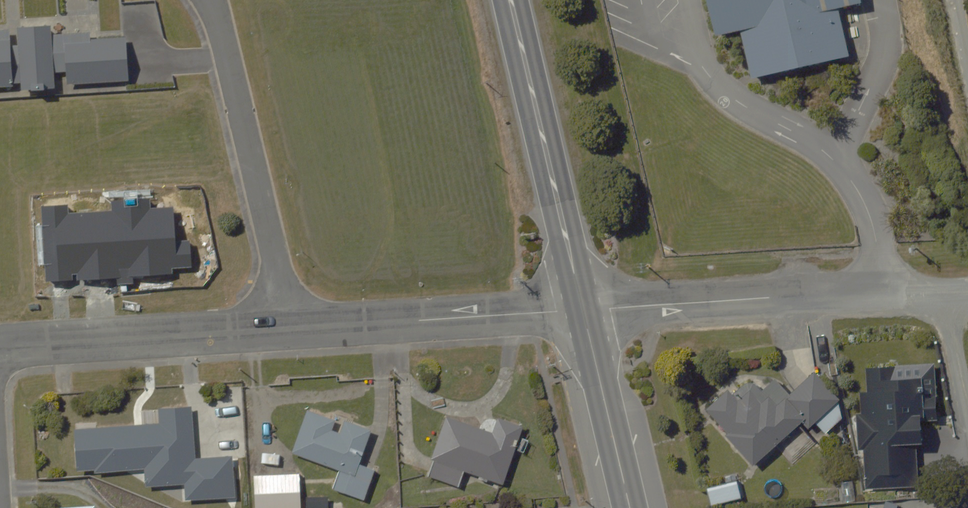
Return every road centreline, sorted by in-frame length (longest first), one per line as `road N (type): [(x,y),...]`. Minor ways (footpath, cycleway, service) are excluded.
road 1 (unclassified): [(583,309),(967,289)]
road 2 (residential): [(209,0),(290,330)]
road 3 (primary): [(583,309),(510,0)]
road 4 (residential): [(290,330),(583,309)]
road 5 (residential): [(0,350),(290,330)]
road 6 (primary): [(627,507),(583,309)]

